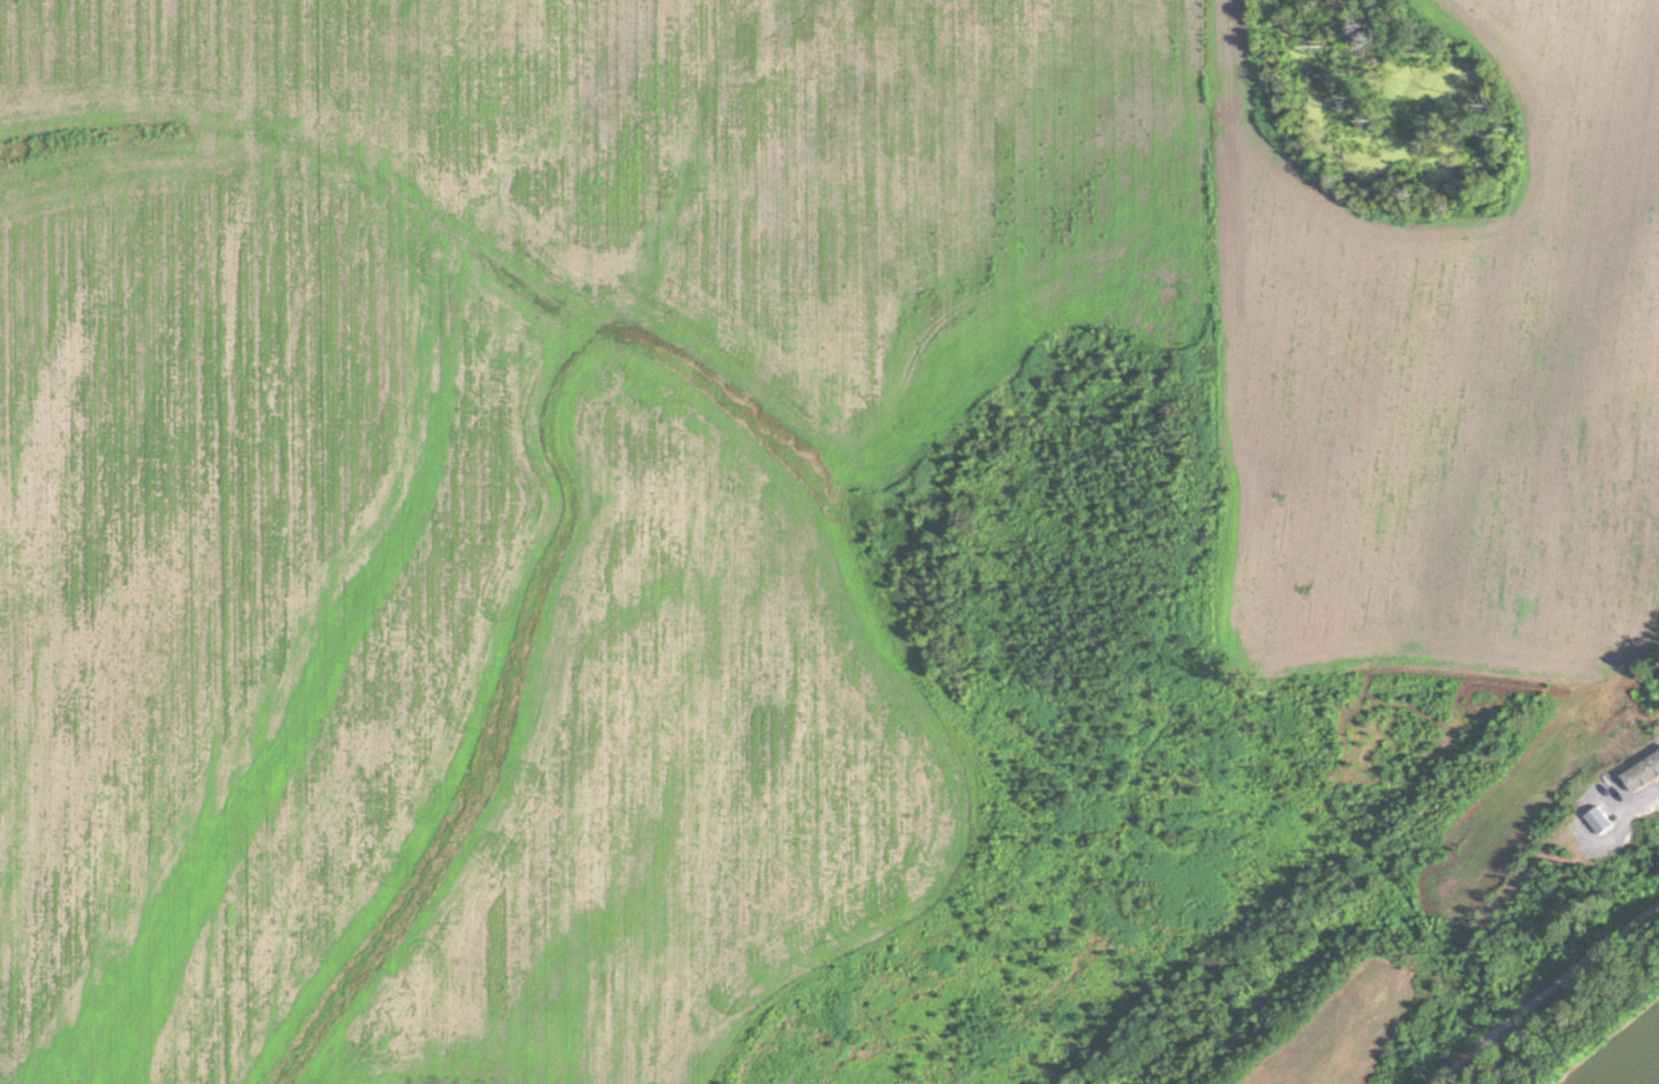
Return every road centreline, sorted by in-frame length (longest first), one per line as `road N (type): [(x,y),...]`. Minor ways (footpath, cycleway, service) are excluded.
road 1 (track): [(1658,903),(1434,1083)]

